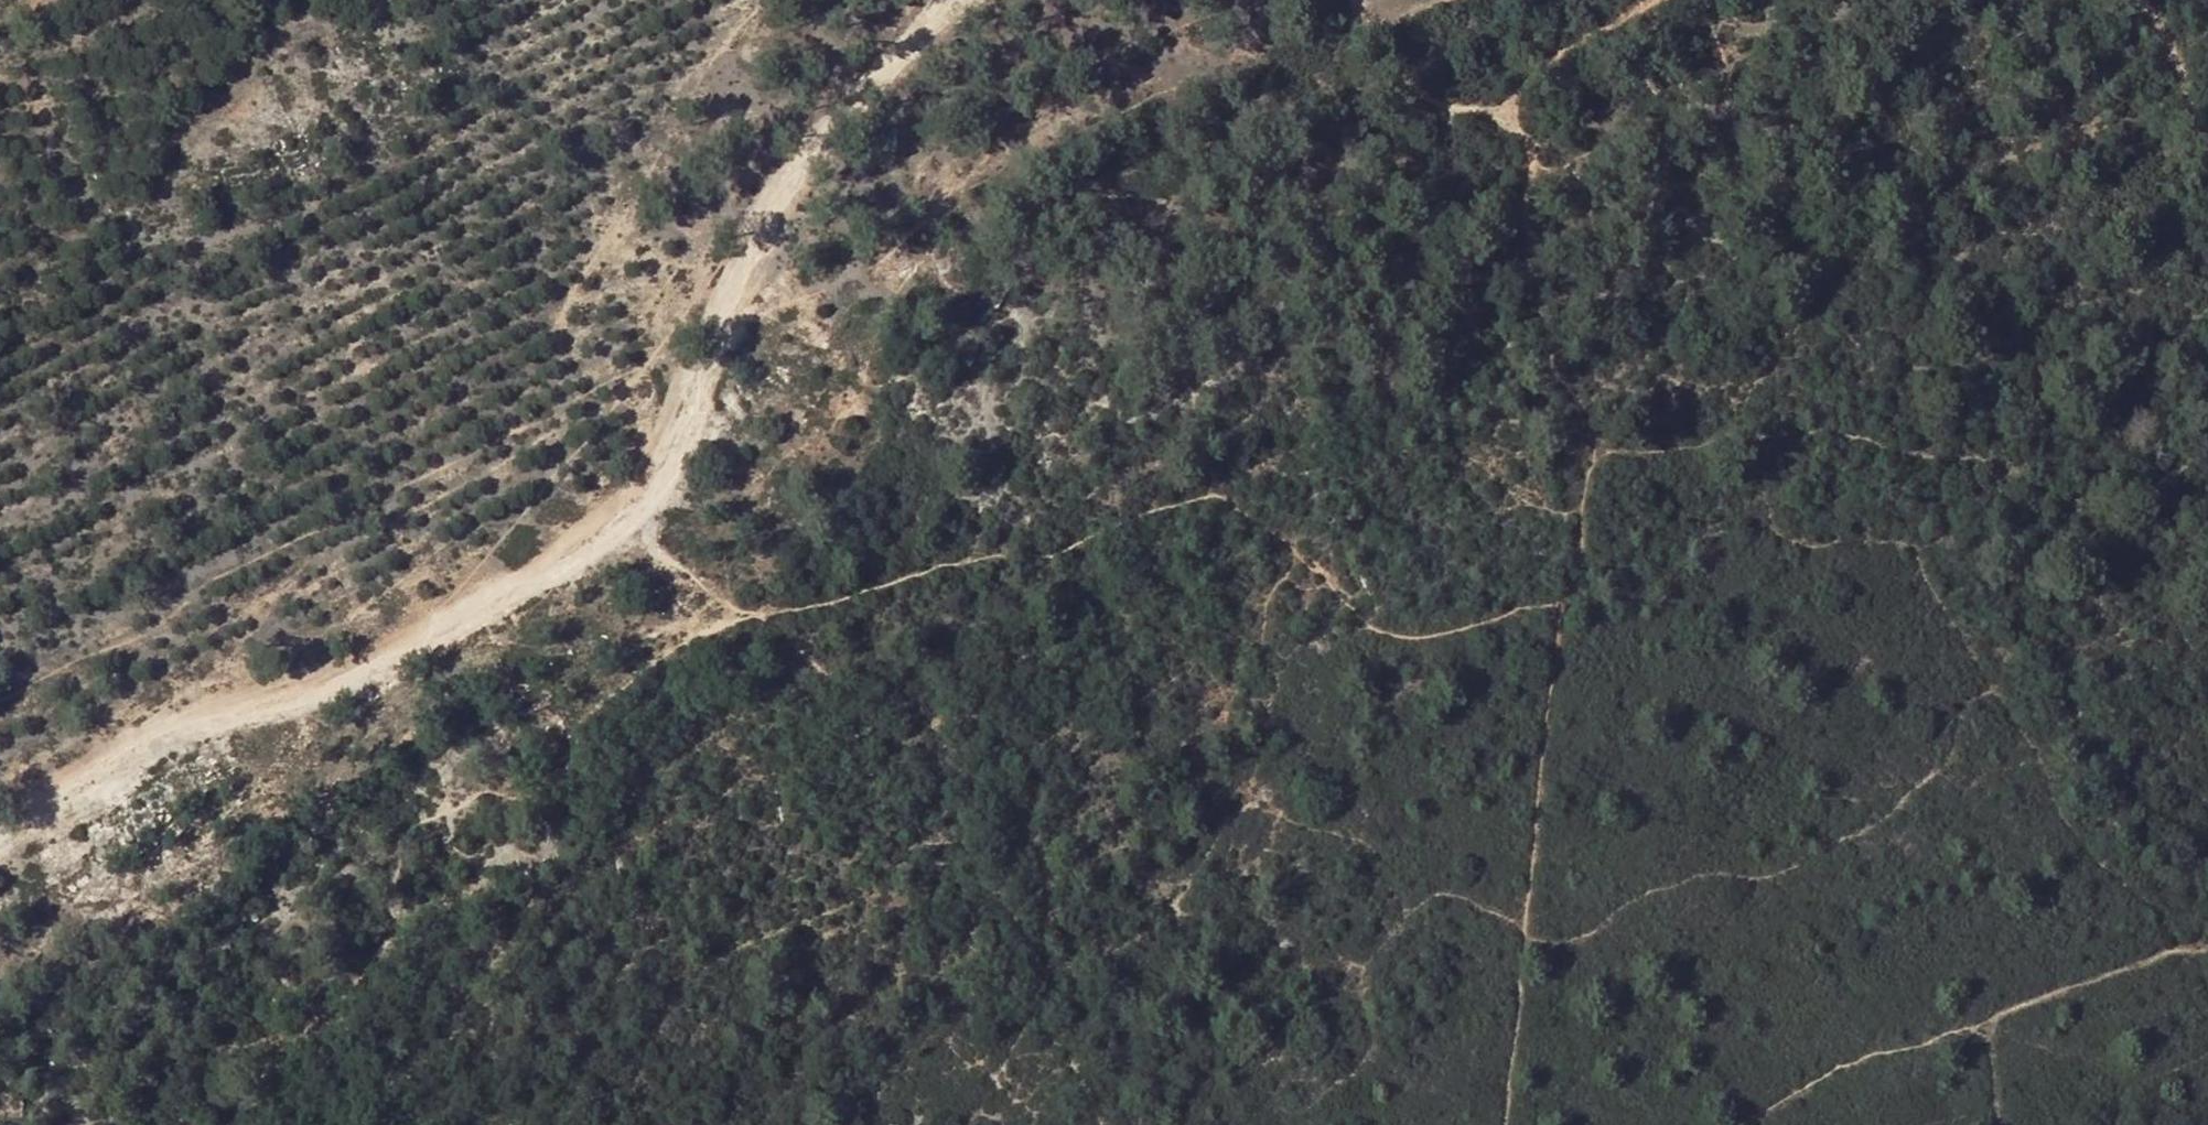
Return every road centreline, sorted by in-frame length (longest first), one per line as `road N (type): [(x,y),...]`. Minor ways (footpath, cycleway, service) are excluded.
road 1 (track): [(0,858),(240,717),(539,602),(706,435),(758,266),(899,46),(960,0)]
road 2 (track): [(2207,132),(2145,0)]

